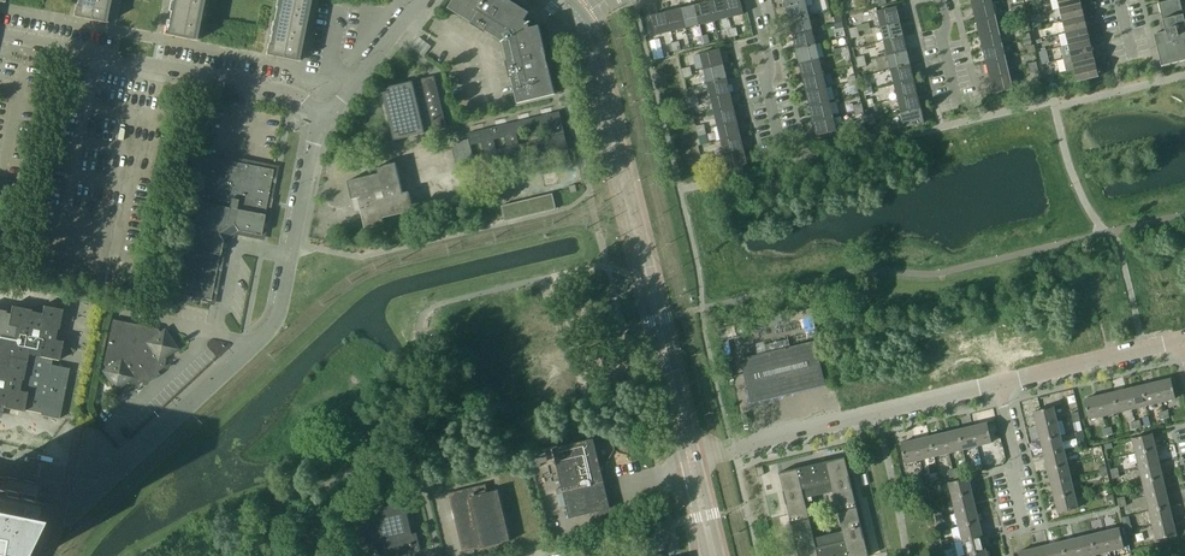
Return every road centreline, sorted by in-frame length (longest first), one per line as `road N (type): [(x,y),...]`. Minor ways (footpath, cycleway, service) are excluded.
road 1 (residential): [(325,119),(288,92),(0,34)]
road 2 (tertiary): [(664,347),(585,17)]
road 3 (tertiary): [(575,25),(652,332),(664,347)]
road 4 (residential): [(690,460),(997,386)]
road 5 (residential): [(0,462),(105,484),(252,347)]
road 6 (residential): [(252,347),(276,323),(325,119)]
road 7 (residential): [(997,386),(1182,341)]
road 8 (residential): [(325,119),(420,0)]
road 9 (residential): [(781,145),(755,0)]
road 10 (residential): [(997,386),(1024,528)]
road 11 (residential): [(252,347),(243,338),(118,312)]

